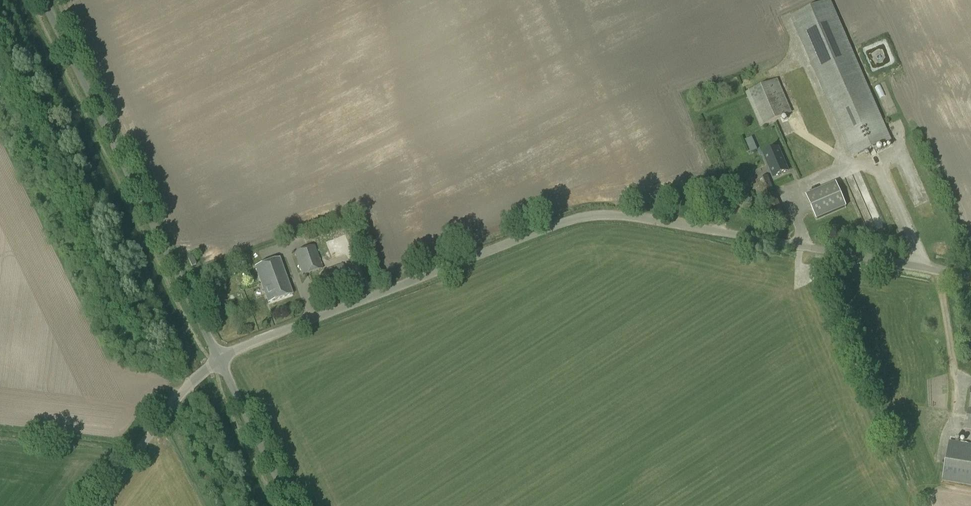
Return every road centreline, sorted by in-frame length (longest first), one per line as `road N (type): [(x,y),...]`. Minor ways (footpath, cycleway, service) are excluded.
road 1 (unclassified): [(220,359),(583,217),(612,215),(811,248)]
road 2 (unclassified): [(220,359),(38,0)]
road 3 (unclassified): [(94,505),(176,400),(220,359)]
road 4 (unclassified): [(970,277),(811,248)]
road 5 (unclassified): [(286,505),(220,359)]

